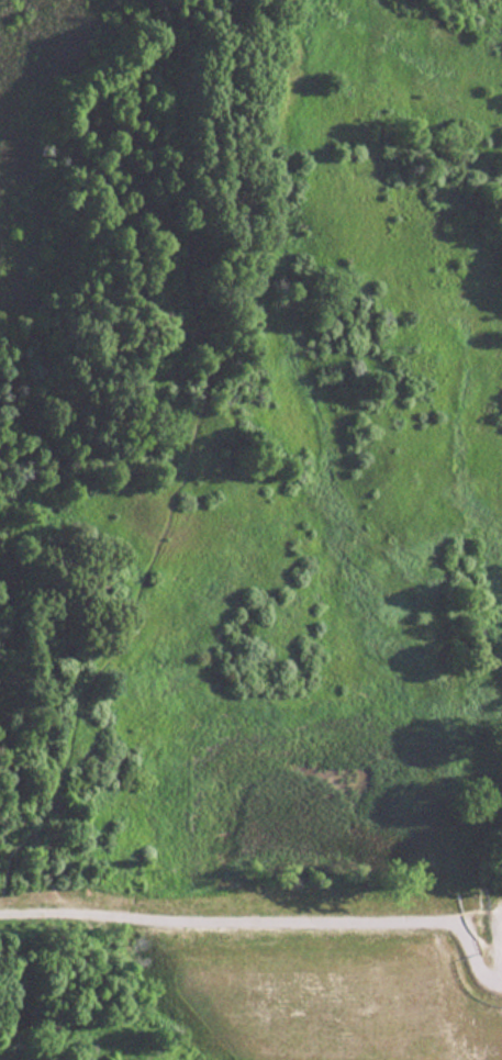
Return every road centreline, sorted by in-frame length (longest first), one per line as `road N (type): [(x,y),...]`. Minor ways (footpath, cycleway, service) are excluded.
road 1 (track): [(0,900),(501,899)]

